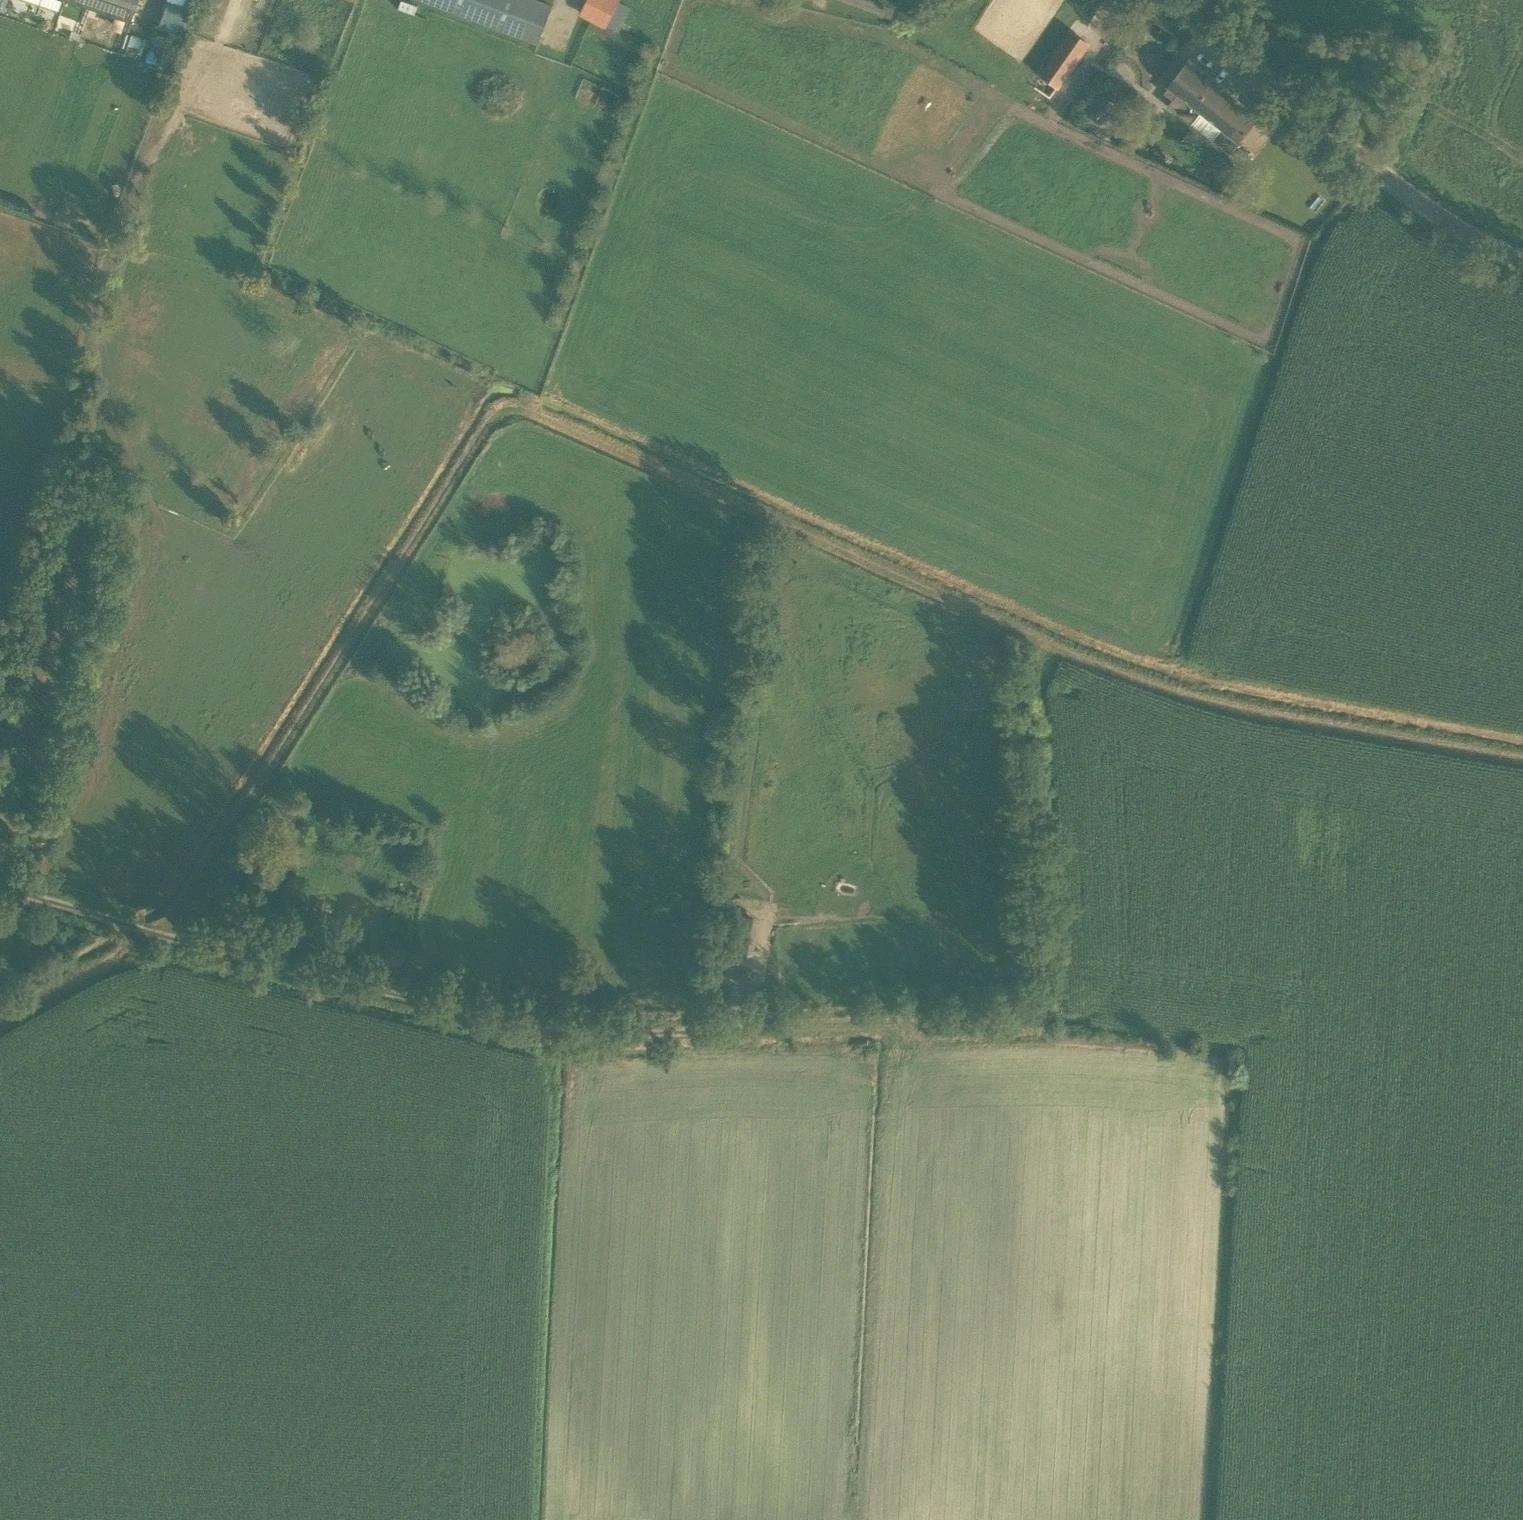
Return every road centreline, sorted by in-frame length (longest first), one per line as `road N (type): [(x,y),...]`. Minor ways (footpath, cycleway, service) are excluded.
road 1 (track): [(891,1032),(557,1041),(0,887)]
road 2 (unclassified): [(1522,256),(1377,168),(1166,0)]

